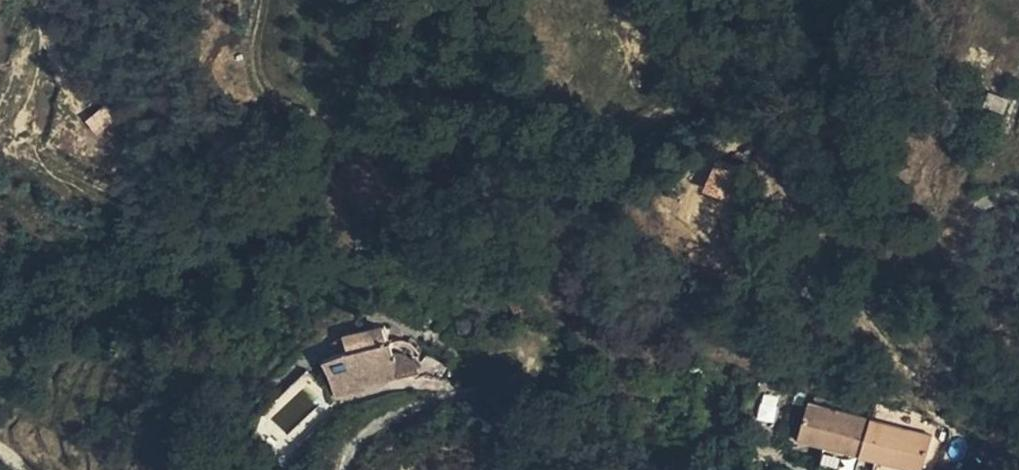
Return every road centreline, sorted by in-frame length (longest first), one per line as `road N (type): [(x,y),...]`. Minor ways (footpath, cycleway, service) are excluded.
road 1 (track): [(349,469),(353,438),(391,415),(486,394),(532,358),(531,337),(503,333),(483,351),(449,353),(412,331)]
road 2 (track): [(1018,202),(990,207),(932,288),(935,359),(976,397),(995,436),(994,460),(984,469)]

